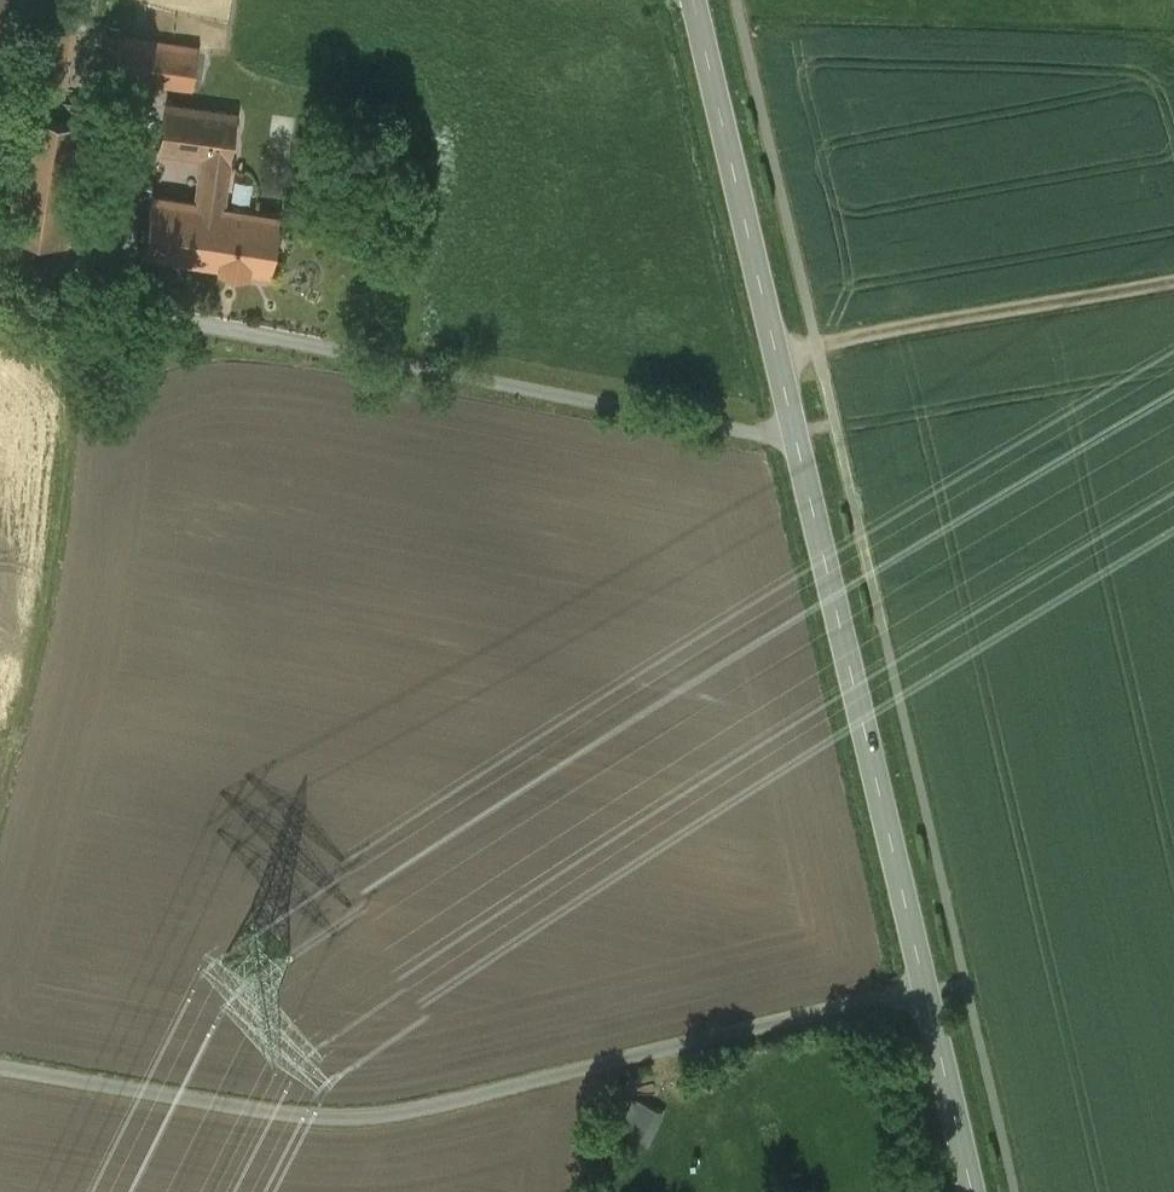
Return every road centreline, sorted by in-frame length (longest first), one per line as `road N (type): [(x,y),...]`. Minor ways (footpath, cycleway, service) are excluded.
road 1 (secondary): [(694,0),(926,992)]
road 2 (unclassified): [(0,1068),(351,1120),(926,992)]
road 3 (track): [(0,816),(46,619),(71,454),(76,352),(106,298)]
road 4 (track): [(776,347),(1173,279)]
road 5 (secondary): [(926,992),(973,1191)]

